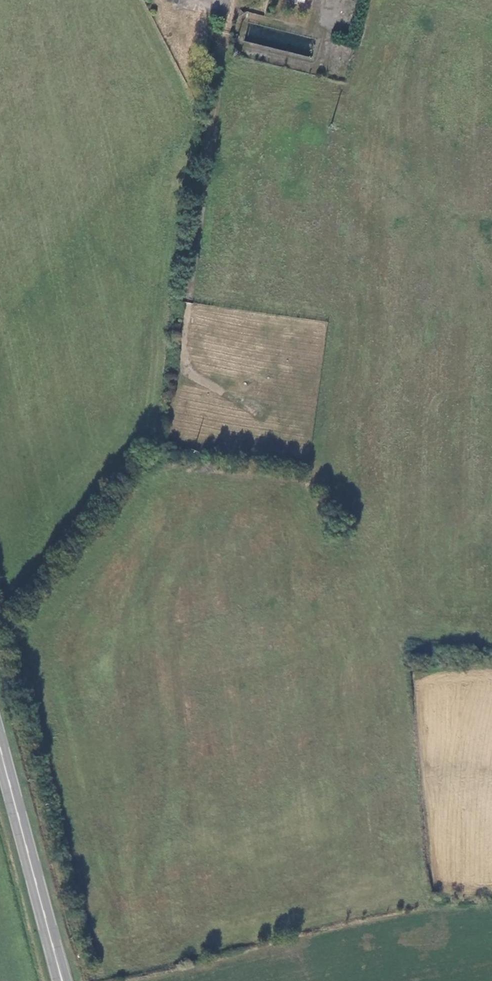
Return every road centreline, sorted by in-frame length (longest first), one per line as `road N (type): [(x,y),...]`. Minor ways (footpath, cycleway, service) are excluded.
road 1 (secondary): [(0,746),(62,980)]

